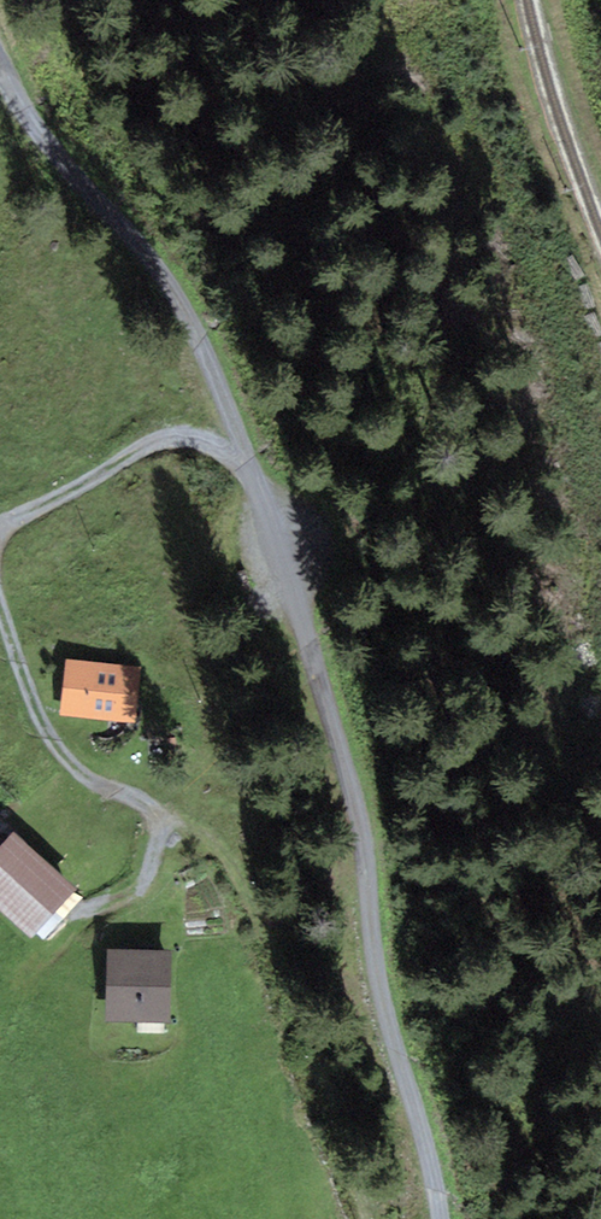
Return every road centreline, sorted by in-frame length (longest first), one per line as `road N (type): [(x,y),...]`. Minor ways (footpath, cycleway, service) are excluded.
road 1 (track): [(249,451),(362,752),(385,889),(379,993),(436,1181),(440,1218)]
road 2 (track): [(355,1218),(283,991),(226,868),(199,837),(100,786),(71,760),(41,708),(0,583)]
road 3 (track): [(0,50),(86,184),(172,274),(206,338),(249,451)]
road 4 (track): [(0,521),(63,500),(121,467),(157,433),(194,430),(249,451)]

